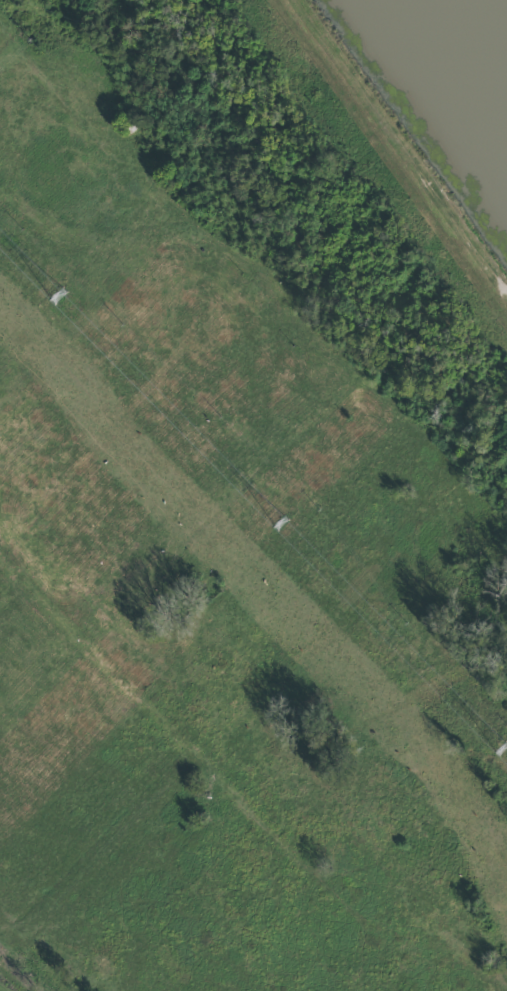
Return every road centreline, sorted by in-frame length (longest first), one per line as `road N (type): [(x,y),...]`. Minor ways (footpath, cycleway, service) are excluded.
road 1 (residential): [(506,284),(301,0)]

